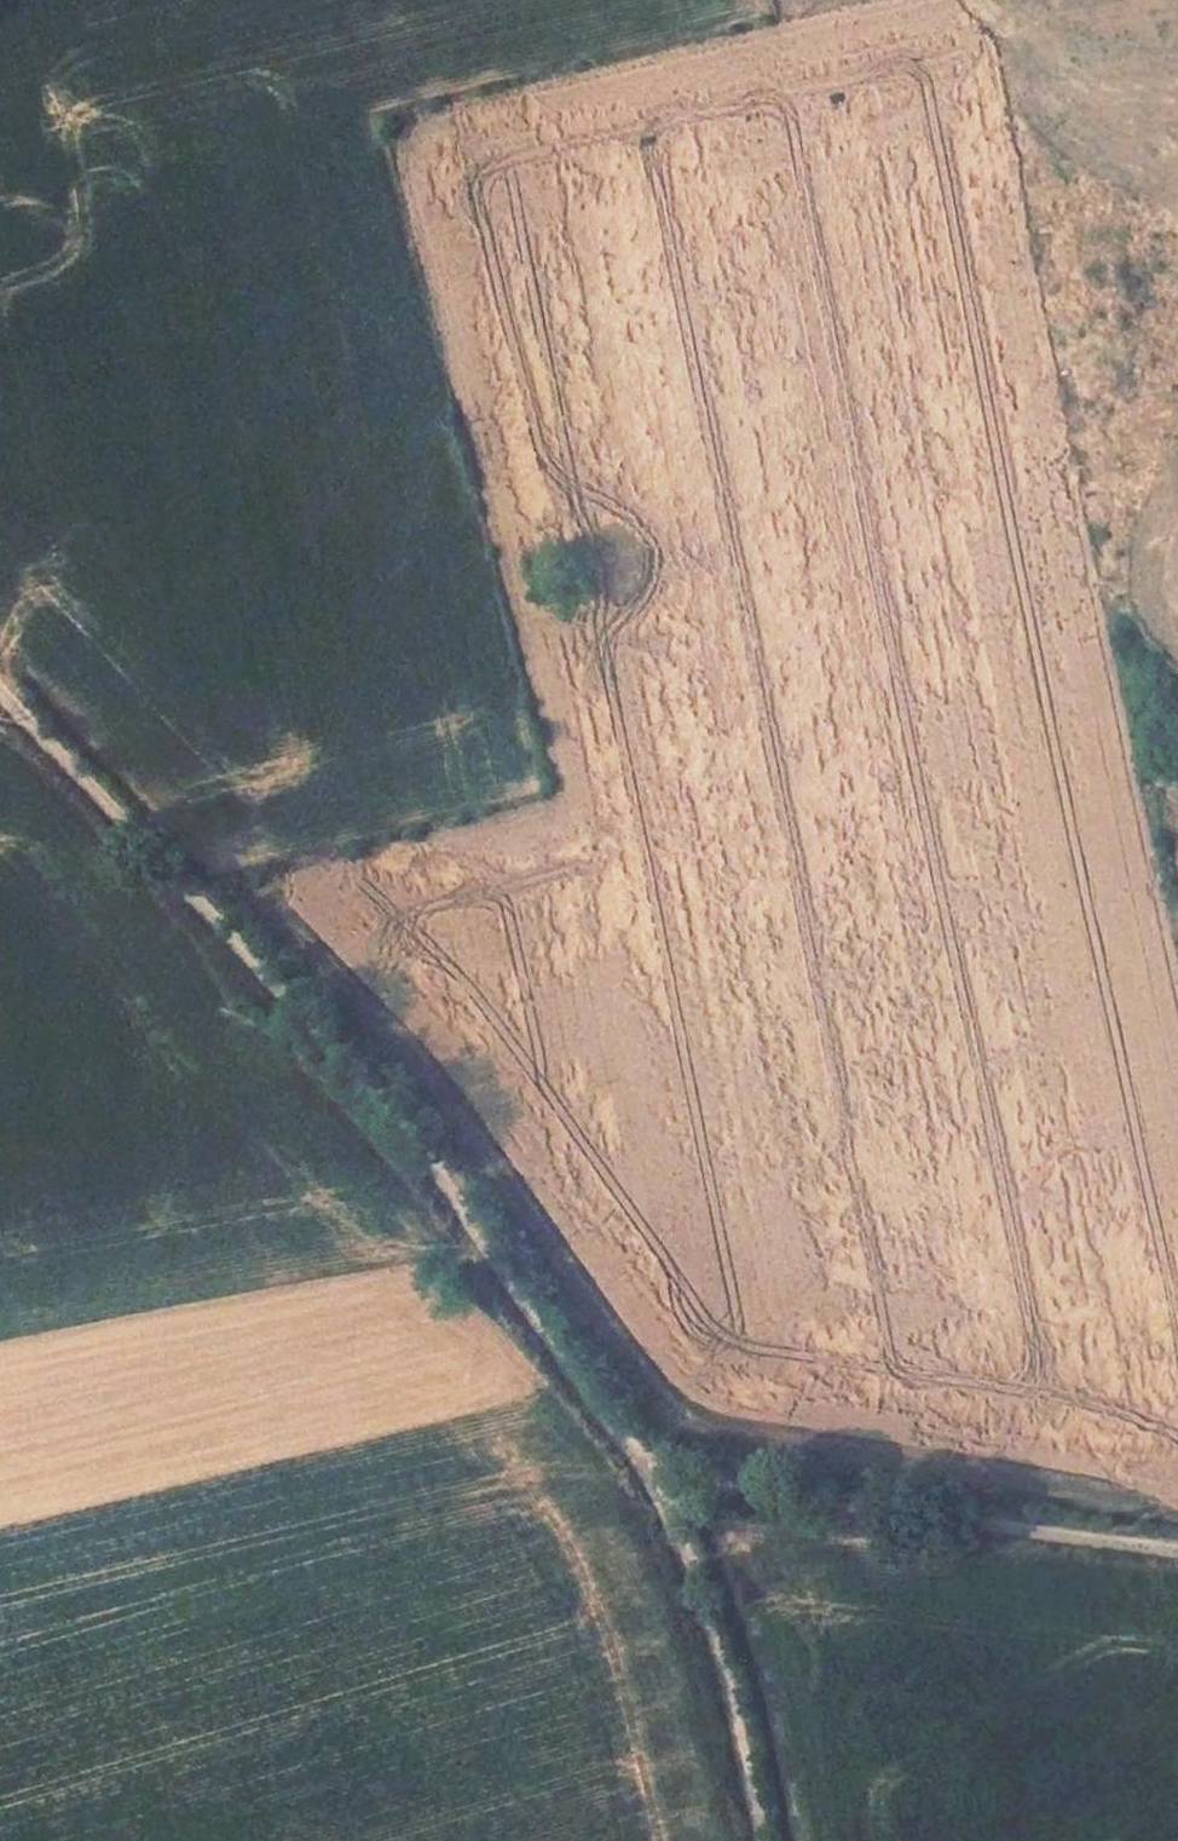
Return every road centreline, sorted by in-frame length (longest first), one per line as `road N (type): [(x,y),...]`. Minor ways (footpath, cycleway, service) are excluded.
road 1 (track): [(0,692),(273,1003),(645,1492),(709,1630),(751,1840)]
road 2 (track): [(645,1492),(1177,1556)]

